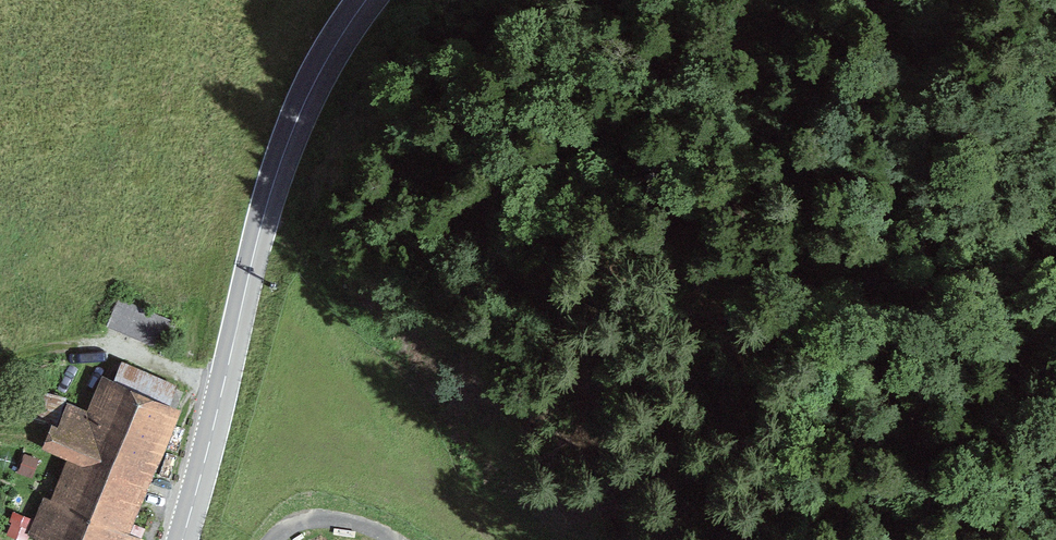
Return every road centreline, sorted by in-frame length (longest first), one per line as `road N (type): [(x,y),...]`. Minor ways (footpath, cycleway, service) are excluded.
road 1 (track): [(876,0),(747,35),(646,86),(504,173),(493,222),(505,270),(612,334),(747,539)]
road 2 (secondary): [(367,0),(319,74),(283,155),(182,539)]
road 3 (track): [(271,539),(317,518),(362,523),(392,539)]

